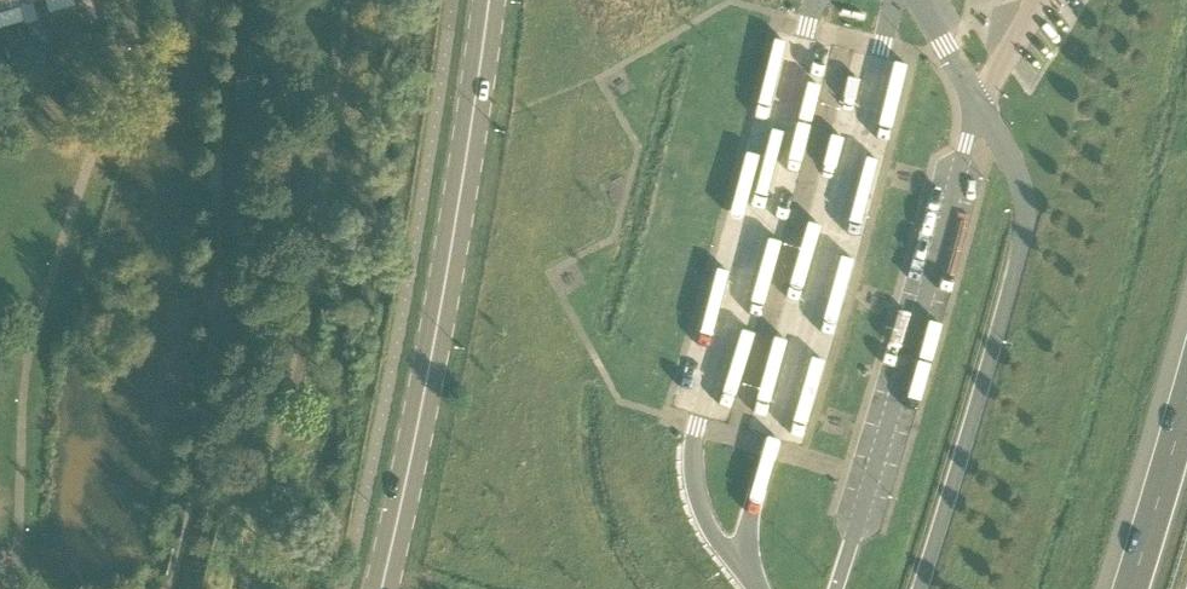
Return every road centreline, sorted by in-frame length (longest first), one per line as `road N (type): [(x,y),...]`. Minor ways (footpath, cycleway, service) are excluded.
road 1 (secondary): [(384,588),(453,247),(491,0)]
road 2 (motorway): [(1186,398),(1129,588)]

